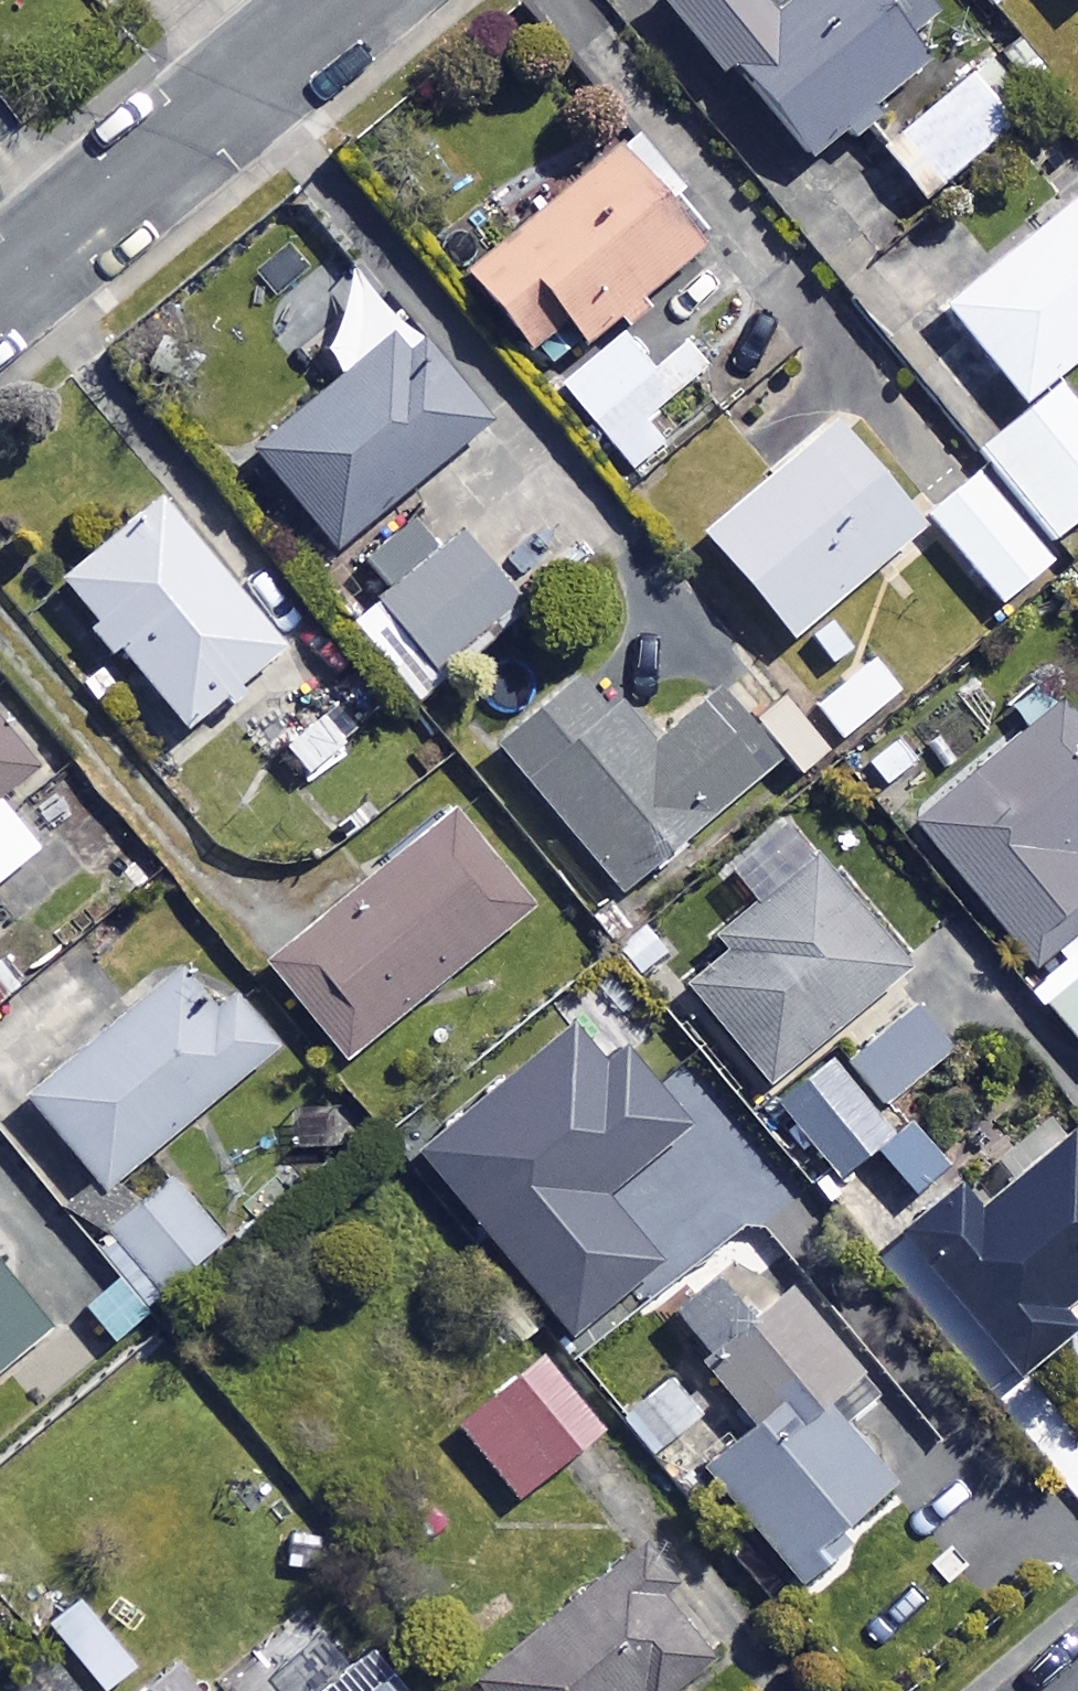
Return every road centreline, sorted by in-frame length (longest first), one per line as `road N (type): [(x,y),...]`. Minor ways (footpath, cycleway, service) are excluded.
road 1 (residential): [(350,0),(0,292)]

